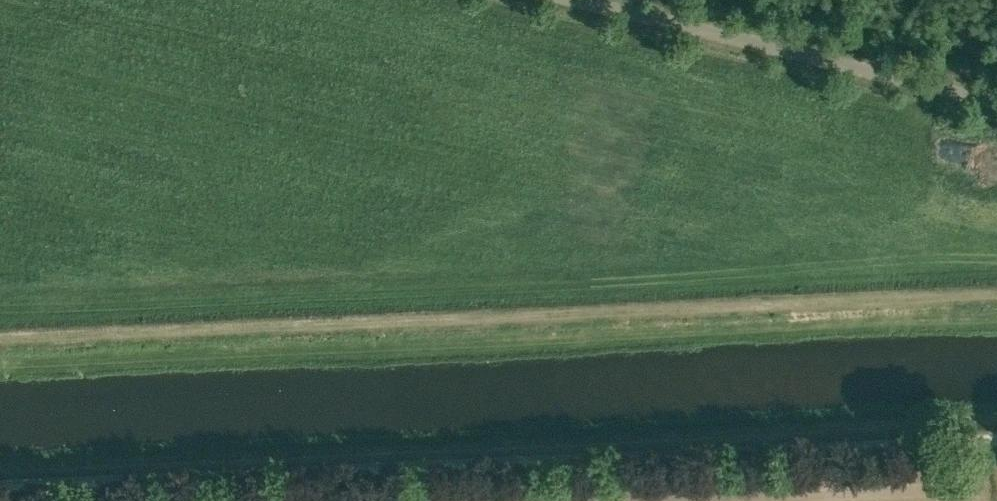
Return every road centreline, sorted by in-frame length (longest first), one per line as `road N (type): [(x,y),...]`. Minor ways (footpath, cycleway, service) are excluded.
road 1 (track): [(0,488),(996,442)]
road 2 (track): [(996,305),(680,325),(0,347)]
road 3 (unclassified): [(996,102),(578,0)]

